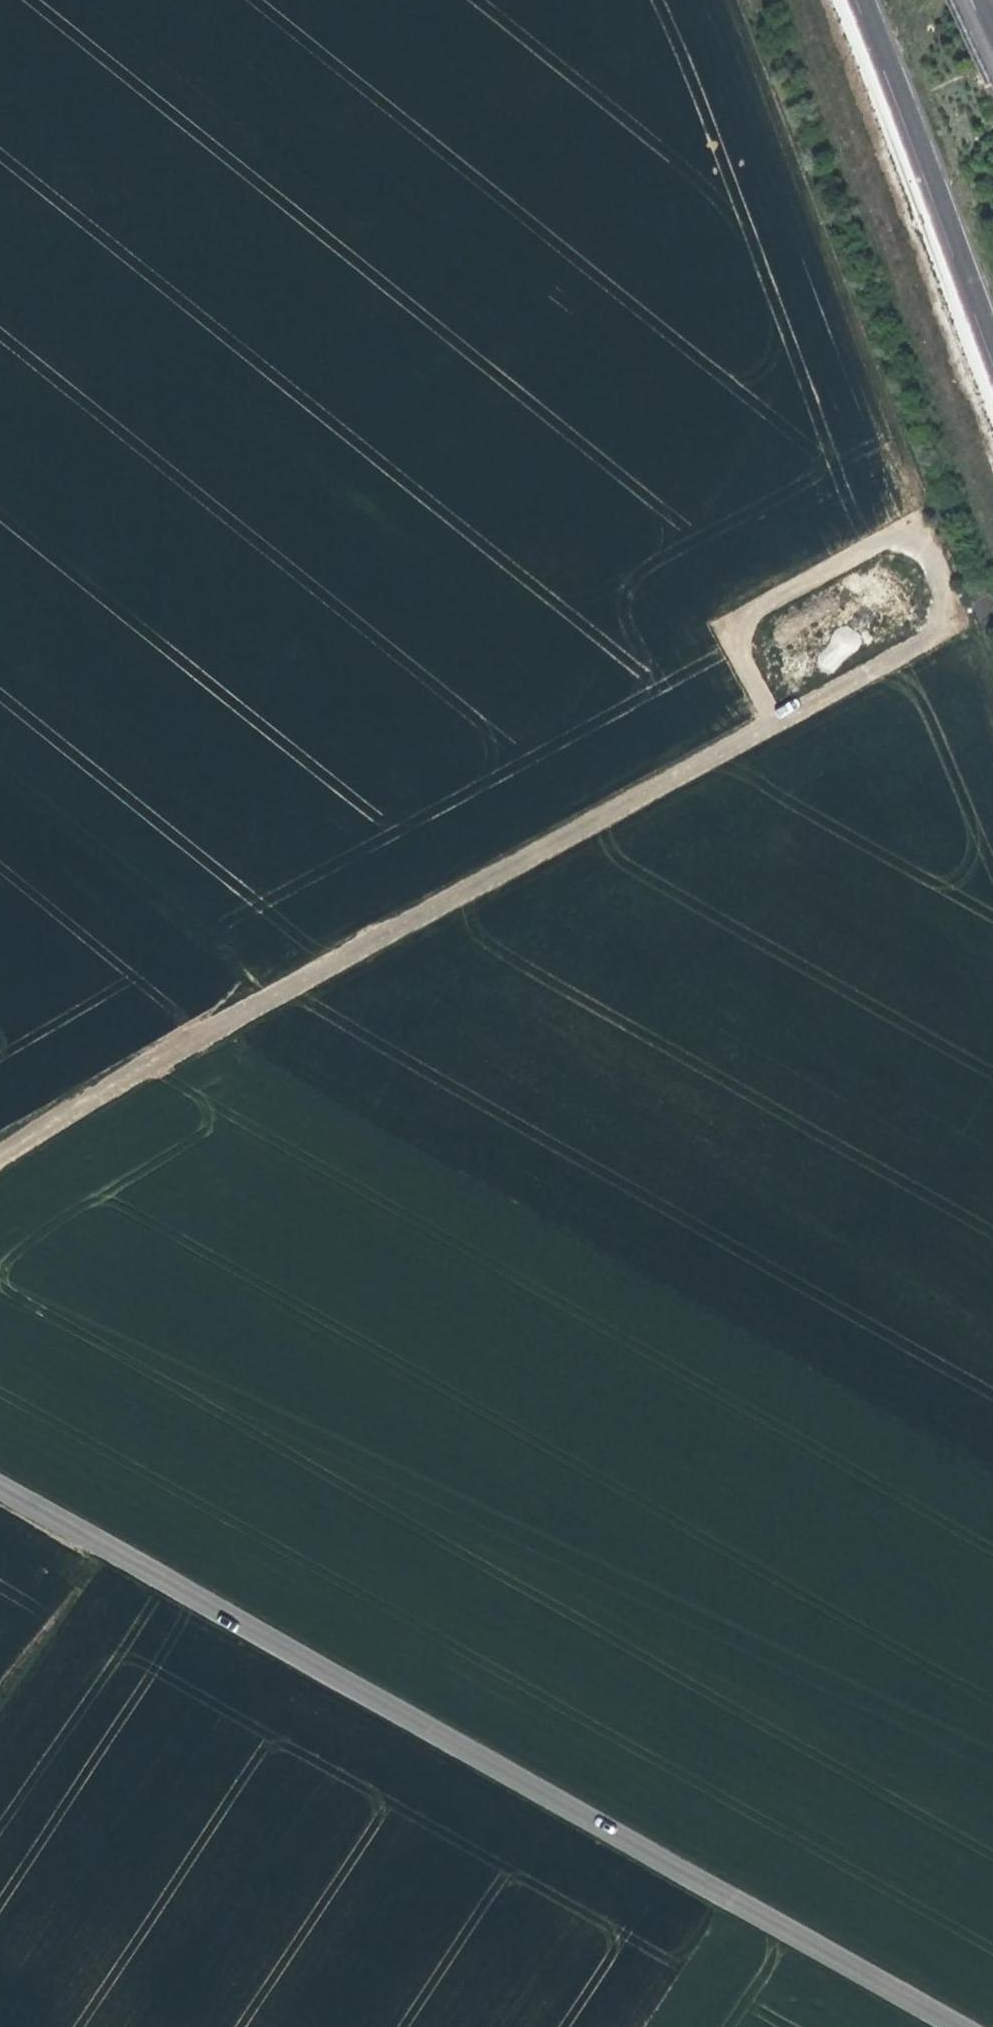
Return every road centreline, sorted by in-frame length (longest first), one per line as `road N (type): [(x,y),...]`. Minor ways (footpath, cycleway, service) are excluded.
road 1 (unclassified): [(0,1485),(983,2026)]
road 2 (unclassified): [(0,1157),(85,1101),(971,617)]
road 3 (motorway): [(869,0),(992,331)]

